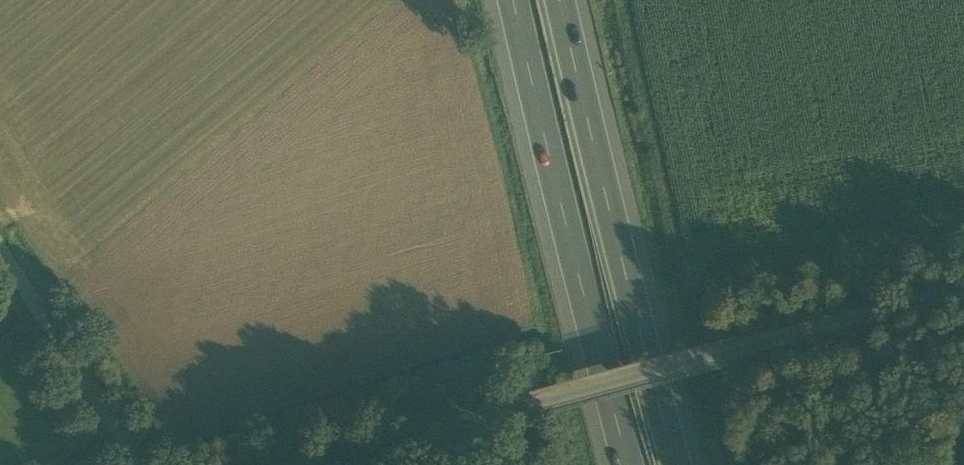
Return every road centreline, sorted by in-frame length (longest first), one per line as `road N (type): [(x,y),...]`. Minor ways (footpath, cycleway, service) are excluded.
road 1 (motorway): [(675,464),(559,0)]
road 2 (motorway): [(511,0),(626,464)]
road 3 (track): [(311,464),(747,341)]
road 4 (track): [(0,262),(131,464)]
road 5 (track): [(963,291),(747,341)]

